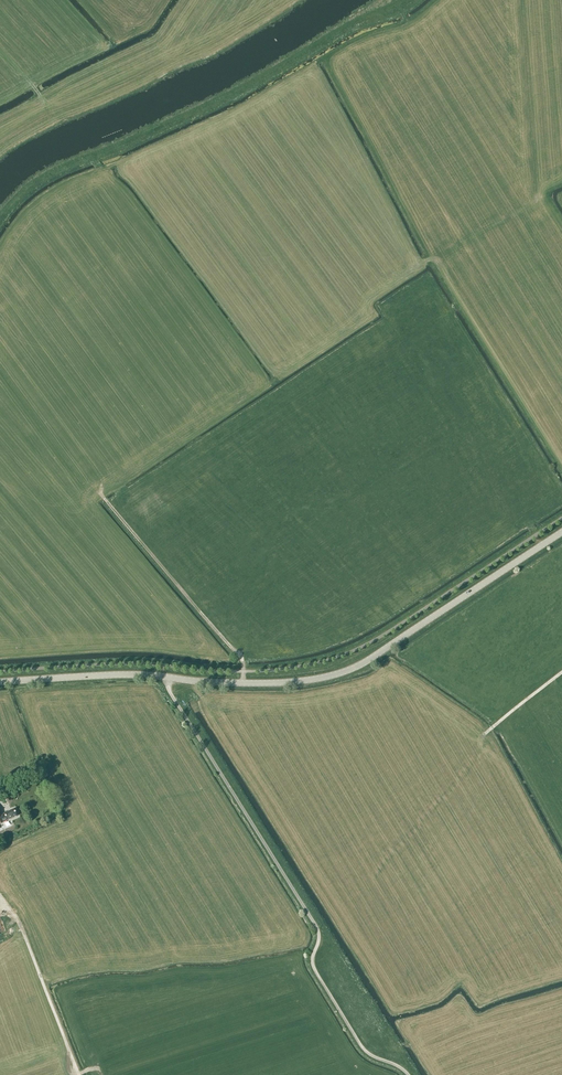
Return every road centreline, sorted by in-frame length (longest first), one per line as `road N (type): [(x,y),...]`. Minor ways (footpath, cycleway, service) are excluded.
road 1 (unclassified): [(409,1074),(361,1047),(313,966),(316,926),(163,677)]
road 2 (secondary): [(163,677),(283,683),(355,668),(561,533)]
road 3 (track): [(0,896),(24,934),(79,1074)]
road 4 (secondary): [(0,682),(163,677)]

